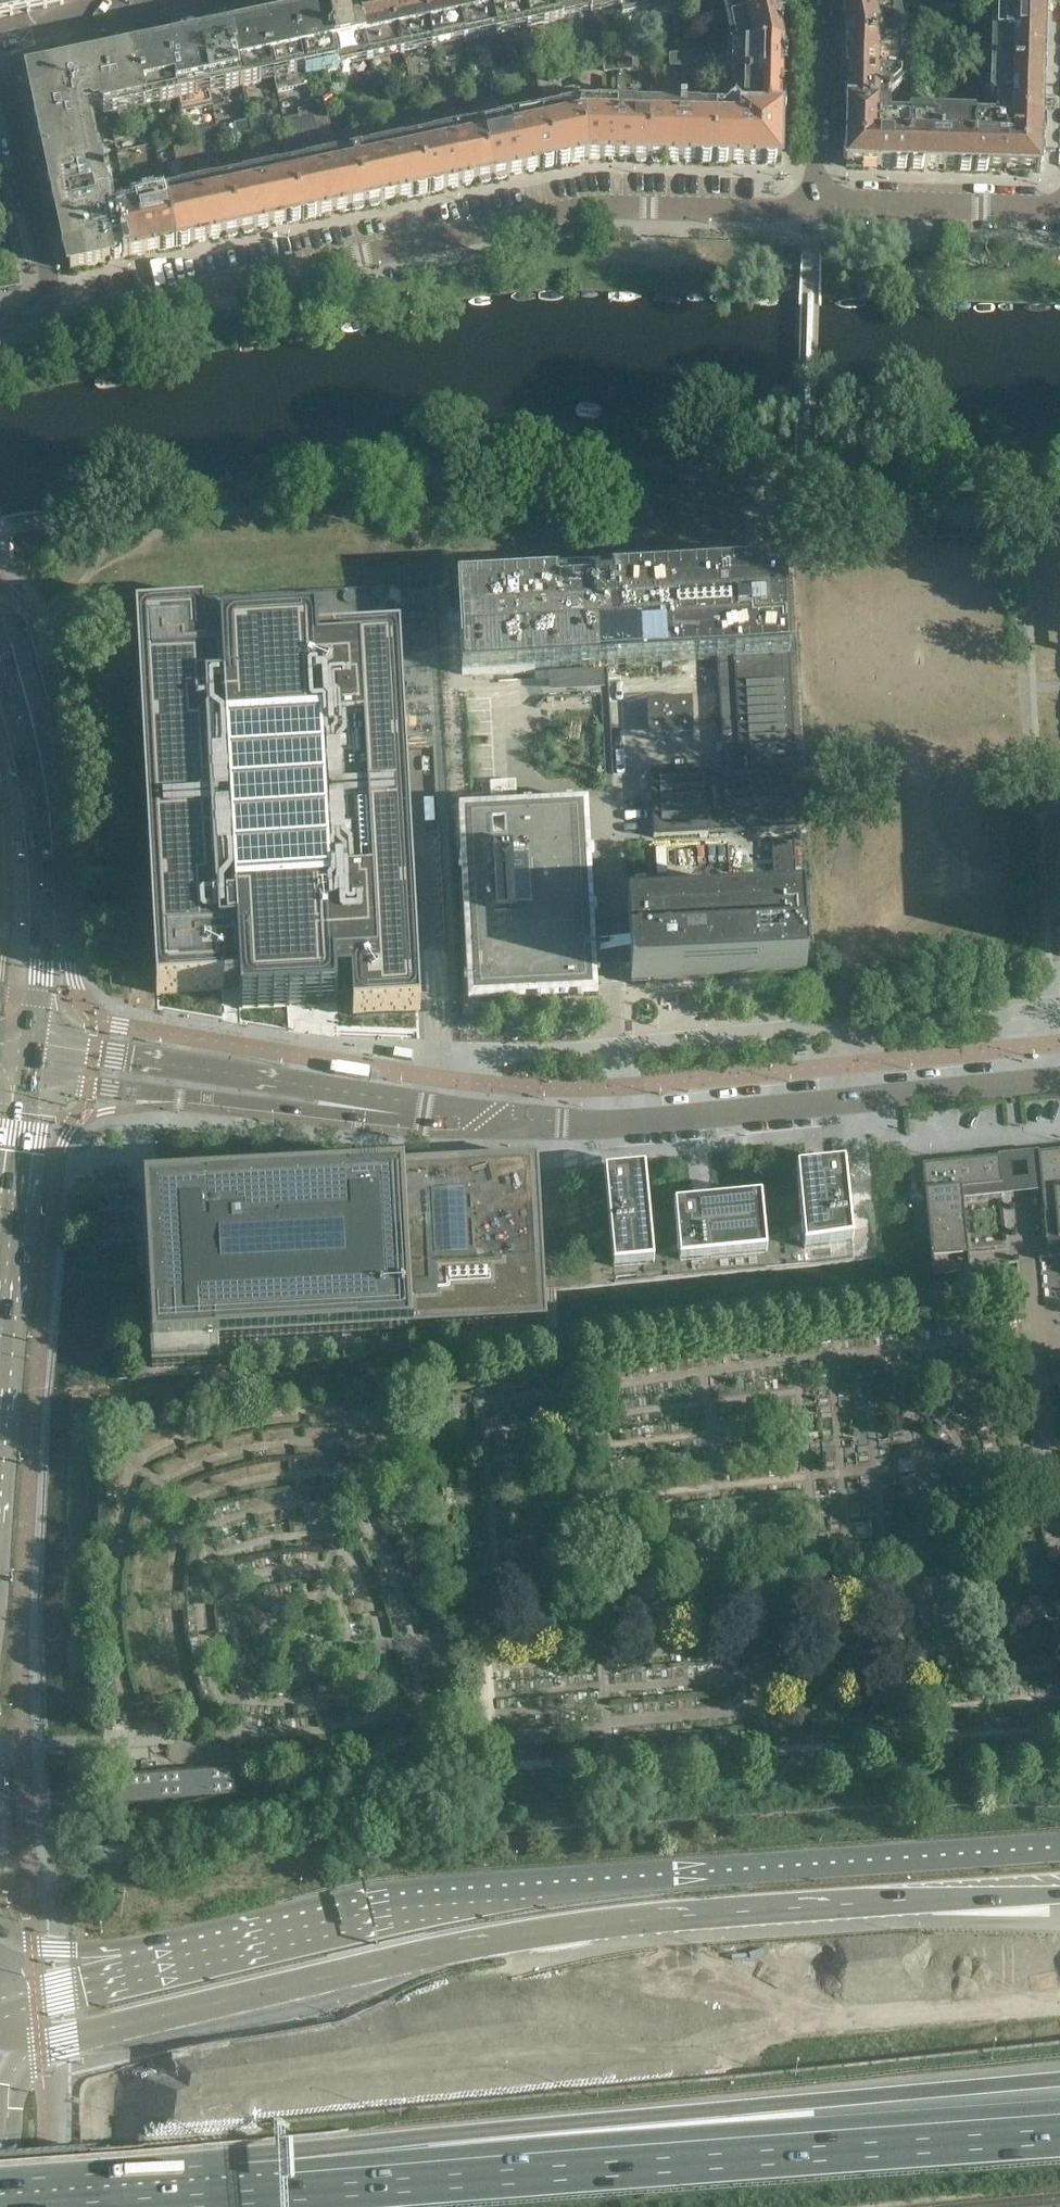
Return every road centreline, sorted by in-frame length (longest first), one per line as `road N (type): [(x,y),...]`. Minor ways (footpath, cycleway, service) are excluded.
road 1 (motorway): [(40,2045),(501,1939),(785,1907),(1059,1896)]
road 2 (motorway): [(1059,1847),(546,1883),(372,1912),(130,1972)]
road 3 (motorway): [(1059,2079),(736,2108),(232,2184)]
road 4 (motorway): [(1059,2130),(232,2184)]
road 5 (residential): [(105,310),(592,207),(761,212),(813,204)]
road 6 (unclassified): [(93,1068),(149,1091),(274,1110),(529,1134),(576,1120)]
road 7 (unclassified): [(576,1120),(133,1059),(93,1068)]
road 8 (unclassified): [(576,1120),(691,1119),(1059,1080)]
road 9 (secondary): [(31,1060),(43,854),(0,642)]
road 10 (residential): [(0,46),(50,291),(34,313),(0,321)]
road 11 (residential): [(813,204),(1059,208)]
road 12 (residential): [(0,45),(241,0)]
road 13 (motorway): [(232,2184),(0,2201)]
road 14 (secondary): [(0,1283),(31,1060)]
road 15 (residential): [(809,0),(817,39),(813,204)]
road 16 (motorway): [(130,1972),(87,1952),(33,1946),(0,1928)]
road 17 (motorway): [(130,1972),(0,2015)]

